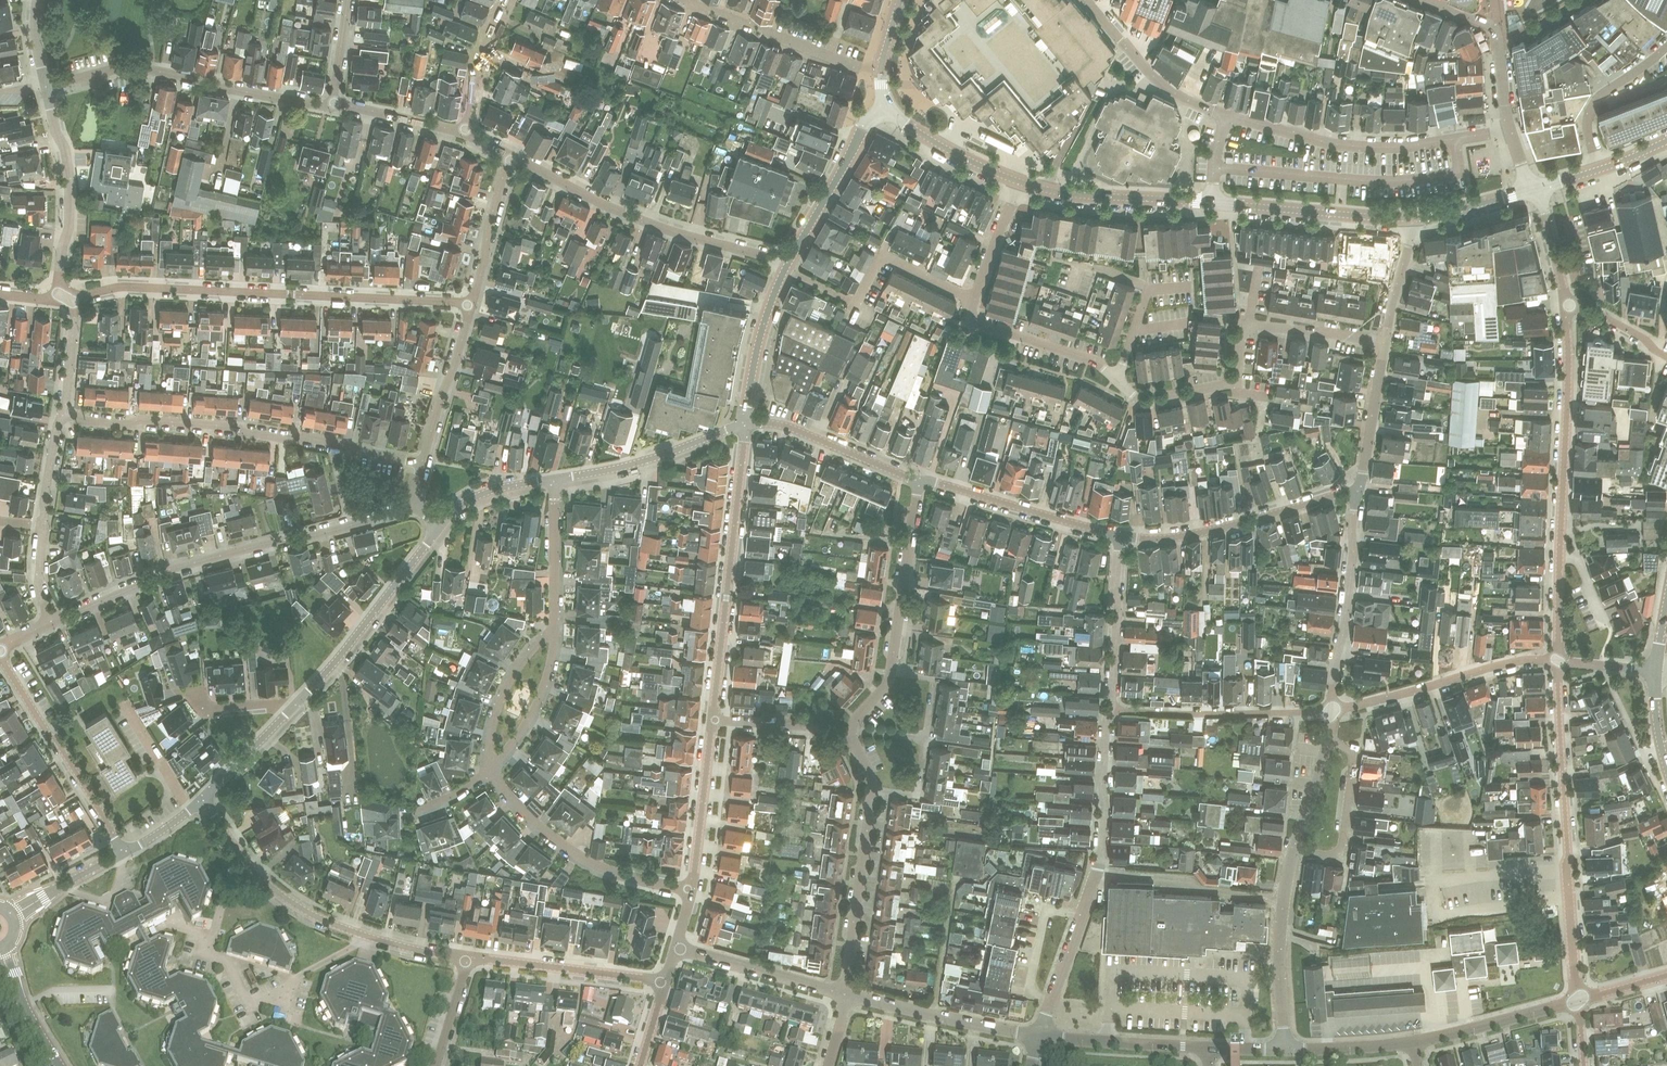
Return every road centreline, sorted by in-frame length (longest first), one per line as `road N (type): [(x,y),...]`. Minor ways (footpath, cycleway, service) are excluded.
road 1 (residential): [(476,304),(123,287),(73,298)]
road 2 (residential): [(51,623),(143,580),(414,498)]
road 3 (residential): [(423,466),(285,438),(64,420)]
road 4 (residential): [(1558,660),(1567,306)]
road 5 (residential): [(1579,1002),(1558,660)]
road 6 (residential): [(359,934),(283,995),(244,1007),(200,953),(217,904),(260,871)]
road 7 (residential): [(719,722),(747,422)]
road 8 (residential): [(787,264),(667,230),(512,159)]
road 9 (residential): [(332,104),(132,68),(46,84)]
road 10 (residential): [(1226,115),(1343,144),(1509,132)]
road 11 (residential): [(845,995),(871,792),(852,730)]
road 12 (residential): [(852,730),(890,678),(919,479)]
road 13 (residential): [(1118,534),(1195,534),(1357,494)]
road 14 (residential): [(690,901),(577,856),(492,771)]
road 15 (residential): [(1330,711),(1525,659),(1558,660)]
road 16 (residential): [(124,853),(0,655)]
road 17 (unclassified): [(294,705),(385,604),(441,526)]
road 18 (residential): [(1109,716),(1330,711)]
road 19 (residential): [(1330,711),(1357,494)]
road 20 (residential): [(60,298),(69,176),(46,84)]
road 21 (residential): [(919,479),(1118,534)]
road 22 (residential): [(688,0),(880,71)]
road 23 (residential): [(1117,368),(1133,398),(1237,381),(1241,329),(1251,321)]
road 24 (residential): [(667,981),(467,957)]
road 25 (residential): [(1293,849),(1280,927),(1284,1049)]
road 26 (residential): [(1086,915),(1102,850),(1109,716)]
road 27 (unclassified): [(555,479),(653,458),(747,422)]
road 28 (tertiary): [(1212,202),(1412,217)]
road 29 (residential): [(1039,1037),(845,995)]
road 30 (unclassified): [(787,264),(866,128),(889,107)]
road 31 (residential): [(1084,0),(1159,81),(1226,115)]
road 32 (residential): [(747,422),(777,424),(919,479)]
road 33 (residential): [(1109,716),(1118,534)]
road 34 (residential): [(690,901),(719,722)]
road 35 (residential): [(845,995),(678,952)]
road 36 (residential): [(1117,368),(975,322),(975,299)]
road 37 (residential): [(1293,849),(1329,854),(1342,844),(1353,757),(1328,738)]
road 38 (residential): [(423,466),(476,304)]
road 39 (residential): [(1208,1047),(1039,1037)]
road 40 (residential): [(851,318),(884,258),(975,299)]
road 41 (residential): [(1418,1046),(1579,1002)]
road 42 (residential): [(492,771),(499,690),(515,662),(554,627)]
road 43 (unclassified): [(747,422),(760,340),(787,264)]
road 44 (residential): [(492,771),(530,722),(556,651),(554,627)]
road 45 (residential): [(1357,494),(1384,342)]
road 46 (tertiary): [(1020,183),(907,126),(889,107)]
road 47 (tertiary): [(1060,193),(1212,202)]
road 48 (residential): [(476,304),(512,159)]
road 49 (residential): [(554,627),(555,479)]
road 50 (residential): [(1052,1008),(1034,988),(1042,930),(1050,912),(1086,915)]
road 51 (residential): [(464,133),(485,44),(506,0)]
road 52 (residential): [(464,133),(332,104)]
road 53 (residential): [(1251,321),(1384,342)]
road 54 (residential): [(1284,1049),(1418,1046)]
road 55 (residential): [(852,730),(719,722)]
road 56 (secondary): [(61,1065),(25,1009),(1,949)]
road 57 (unclassified): [(204,798),(294,705)]
road 58 (residential): [(192,809),(119,703)]
road 59 (residential): [(1384,342),(1412,217)]
road 60 (unclassified): [(12,915),(124,853)]
road 61 (unclassified): [(441,526),(477,496),(555,479)]
road 62 (residential): [(975,299),(1020,183)]
road 63 (residential): [(64,420),(73,298)]
road 64 (residential): [(1567,306),(1539,188)]
road 65 (tertiary): [(1412,217),(1529,190)]

